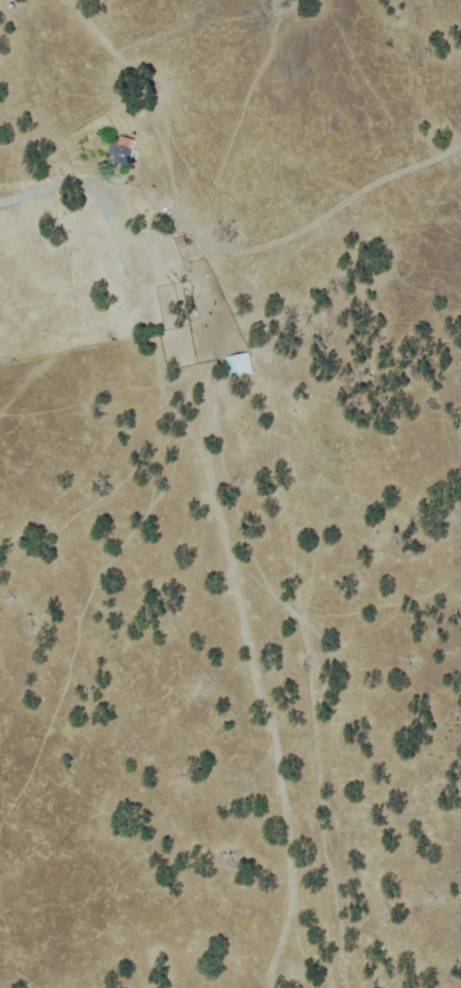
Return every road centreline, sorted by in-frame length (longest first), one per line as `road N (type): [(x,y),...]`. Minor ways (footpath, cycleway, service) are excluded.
road 1 (residential): [(0,201),(94,175),(151,179),(191,225),(233,248),(269,241),(460,139)]

